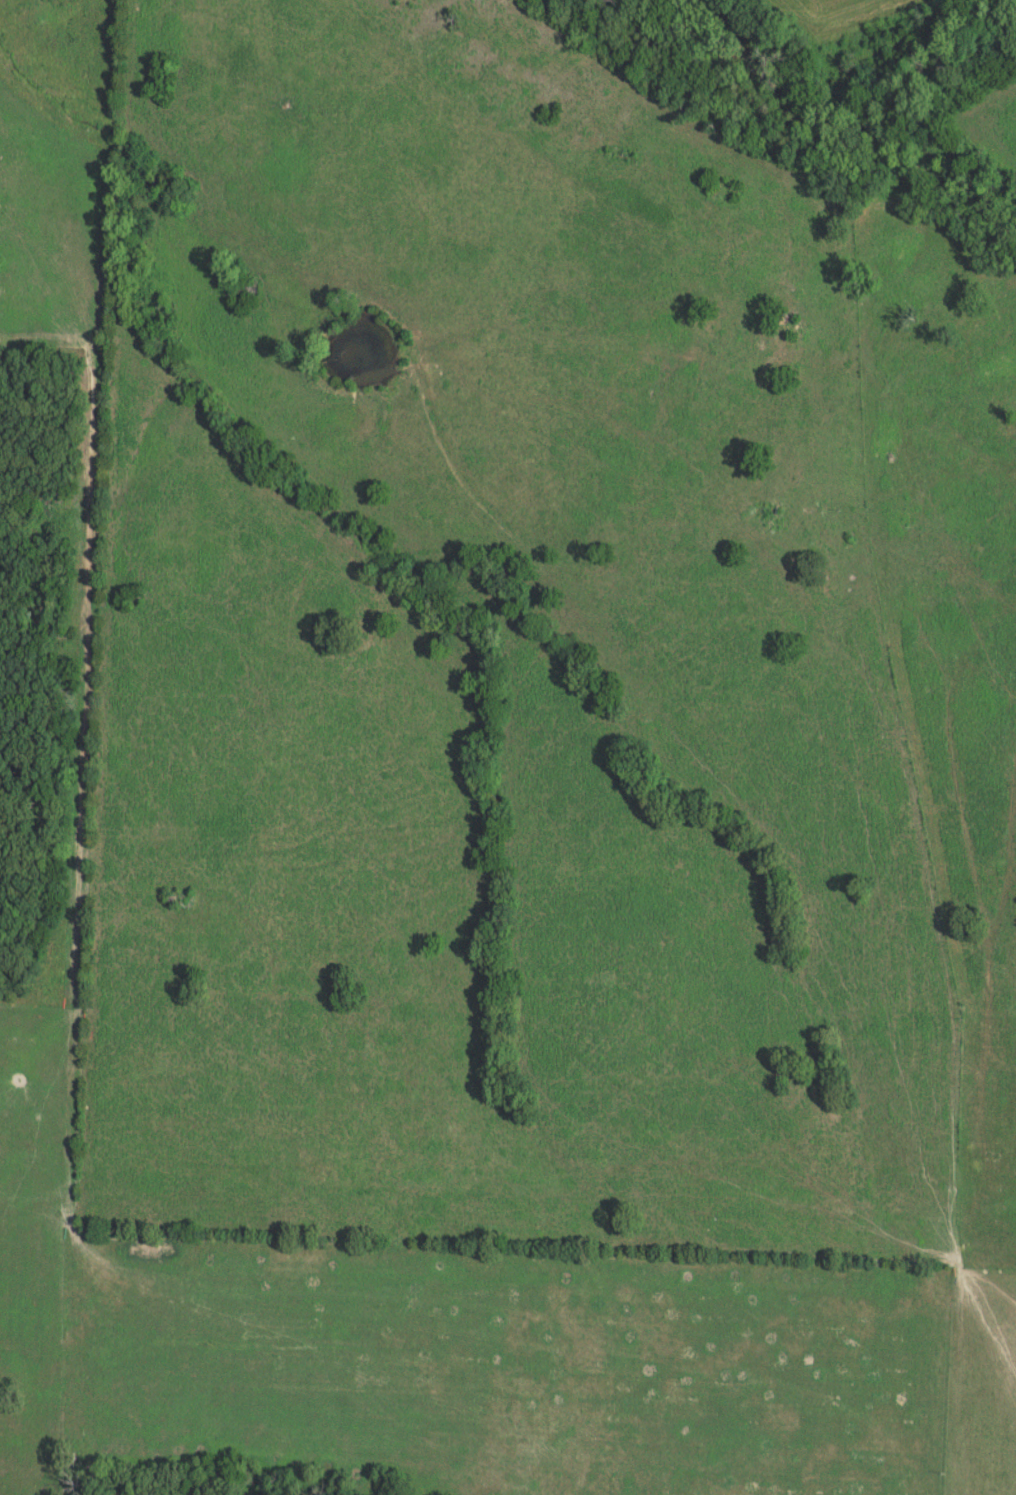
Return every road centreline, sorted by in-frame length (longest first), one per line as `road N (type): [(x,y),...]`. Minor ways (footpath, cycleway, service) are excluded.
road 1 (residential): [(890,479),(1015,652)]

